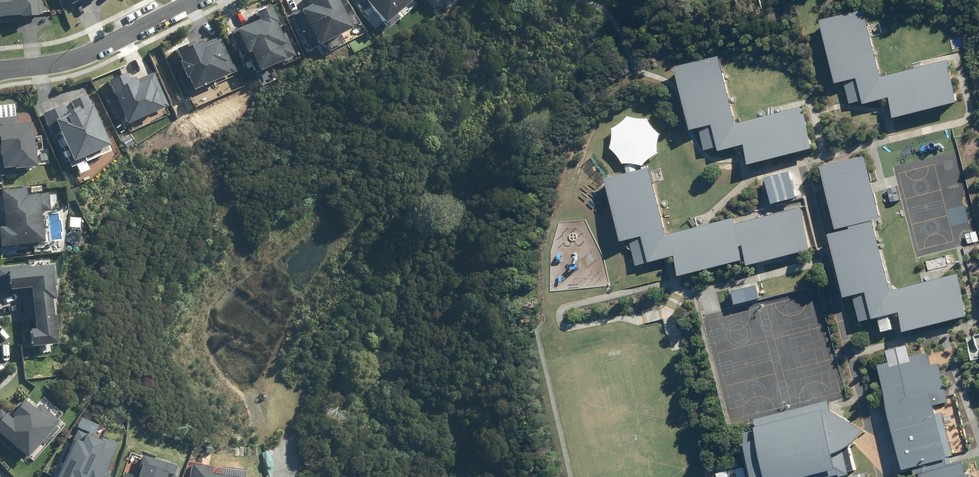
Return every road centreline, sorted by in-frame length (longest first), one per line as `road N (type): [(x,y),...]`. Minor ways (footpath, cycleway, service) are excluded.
road 1 (residential): [(0,70),(63,63),(196,0)]

